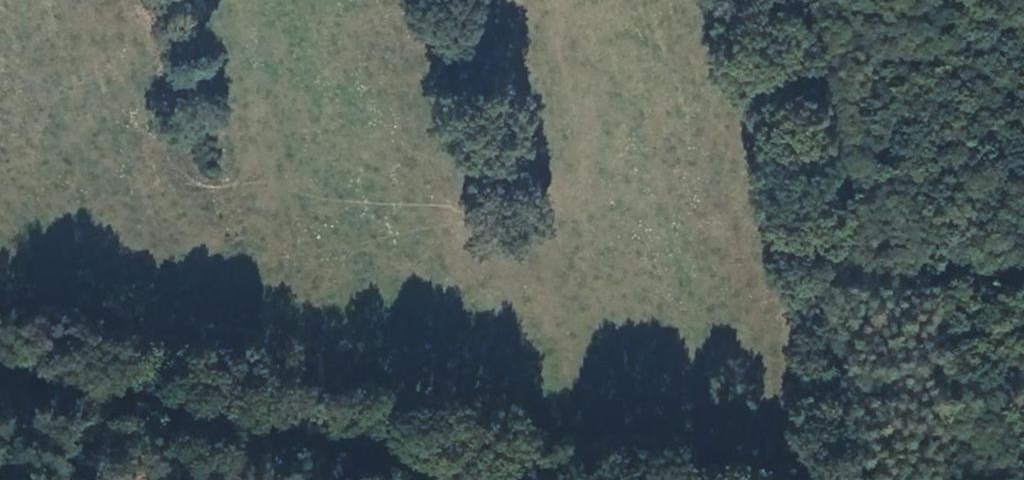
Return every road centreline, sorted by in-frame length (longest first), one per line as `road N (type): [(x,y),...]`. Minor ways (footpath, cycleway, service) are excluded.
road 1 (track): [(0,360),(501,479)]

